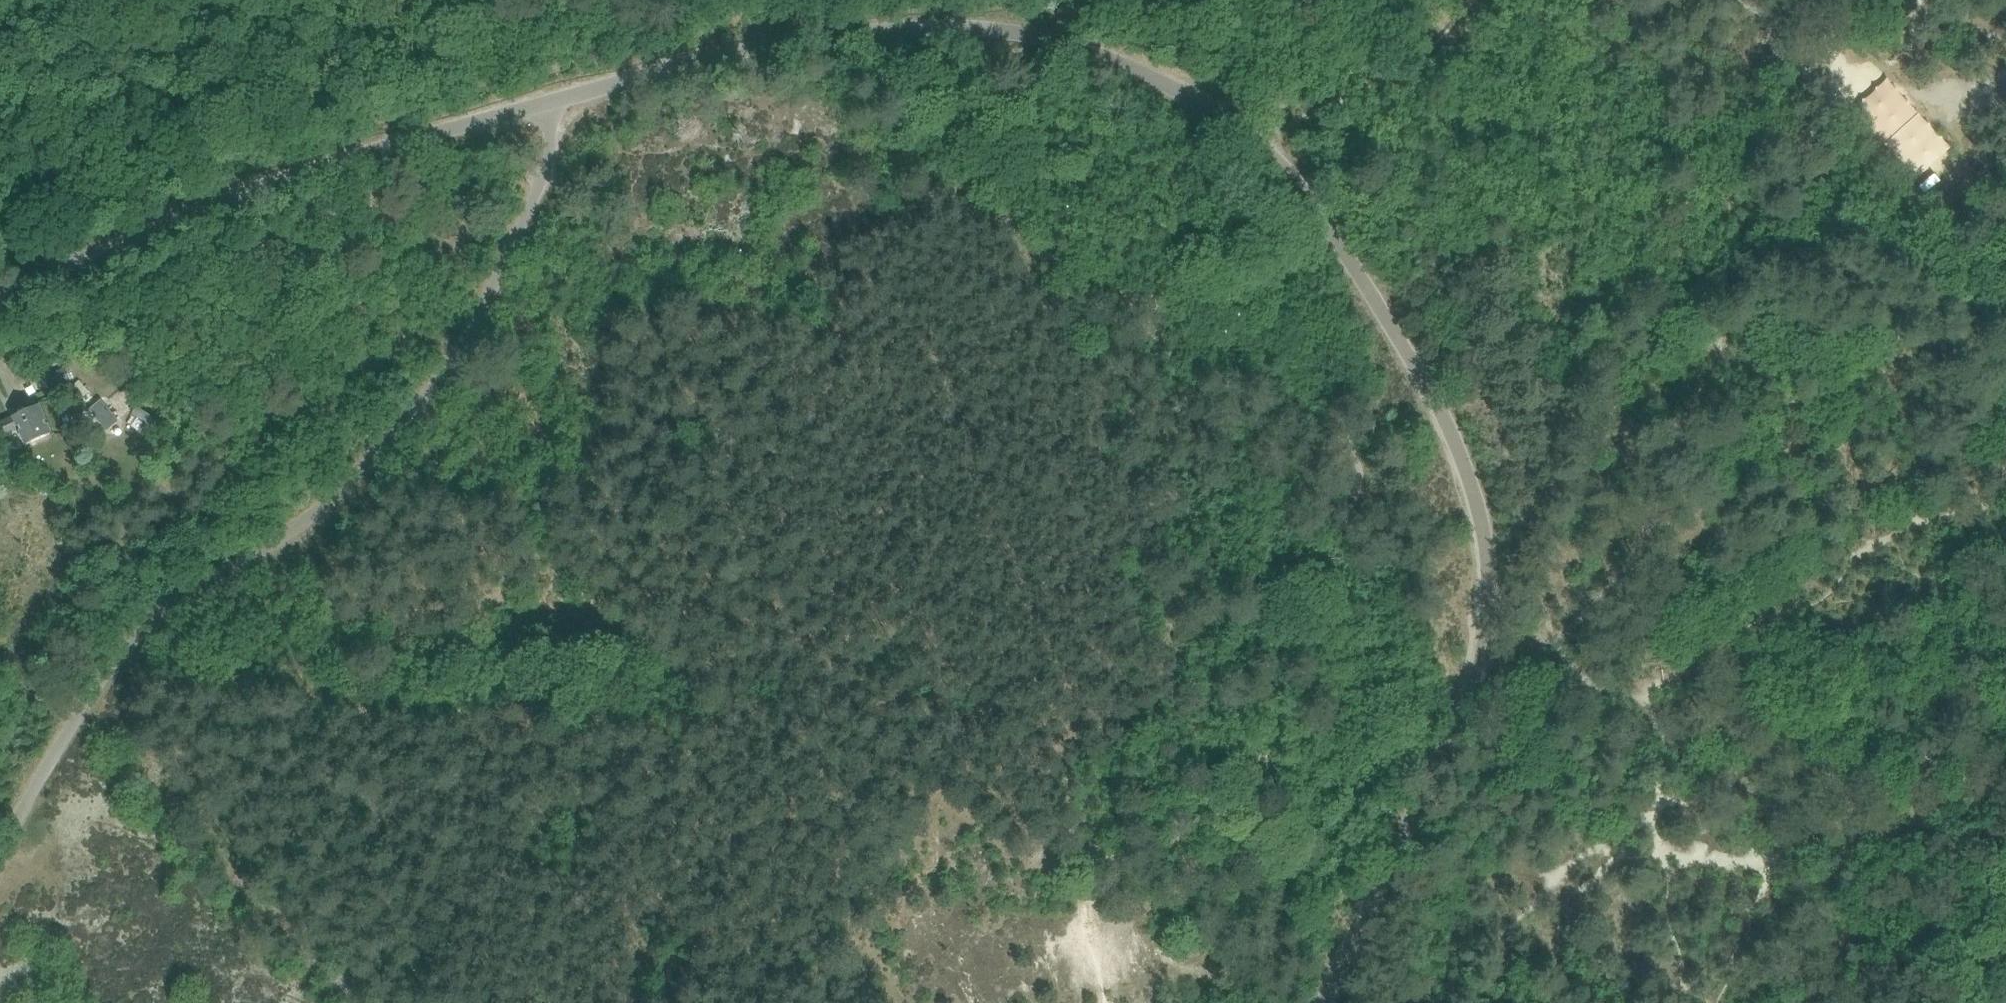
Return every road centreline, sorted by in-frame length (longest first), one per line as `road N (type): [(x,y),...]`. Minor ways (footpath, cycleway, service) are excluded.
road 1 (track): [(1846,0),(1835,43),(1847,79),(1823,104),(1749,239),(1722,346),(1673,448),(1624,585),(1578,630),(1484,656)]
road 2 (track): [(1847,79),(1925,176)]

